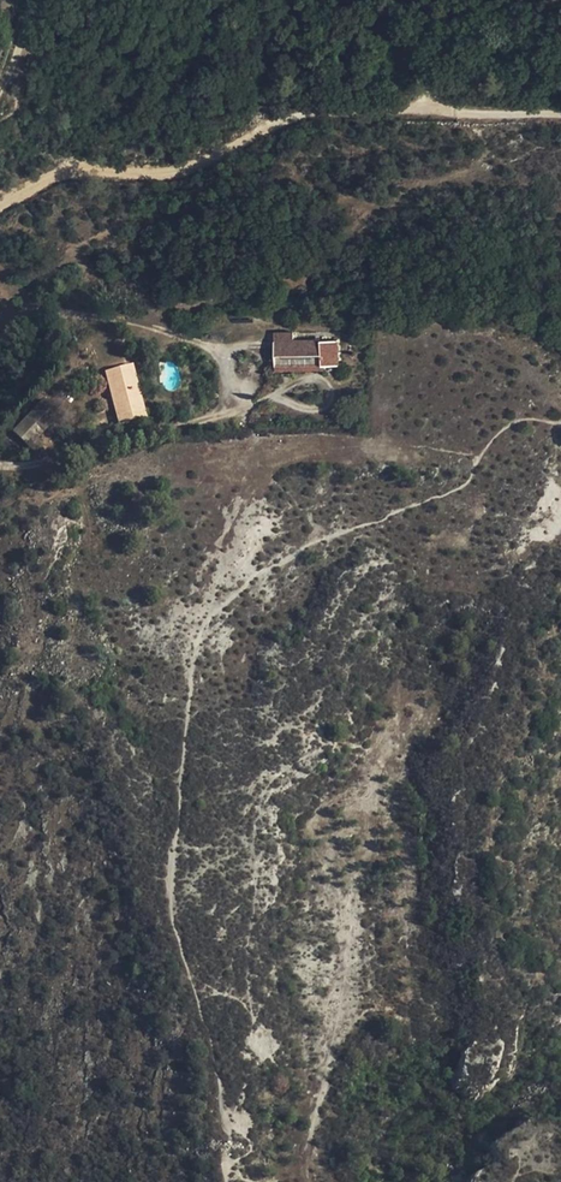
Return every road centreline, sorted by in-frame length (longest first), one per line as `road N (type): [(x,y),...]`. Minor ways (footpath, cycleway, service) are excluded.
road 1 (track): [(0,205),(67,169),(182,170),(259,130),(323,109),(560,112)]
road 2 (track): [(0,466),(237,410),(304,379),(323,380),(333,391),(328,404),(312,410),(290,403)]
road 3 (track): [(0,374),(50,338),(116,322),(212,348),(227,365),(237,410)]

